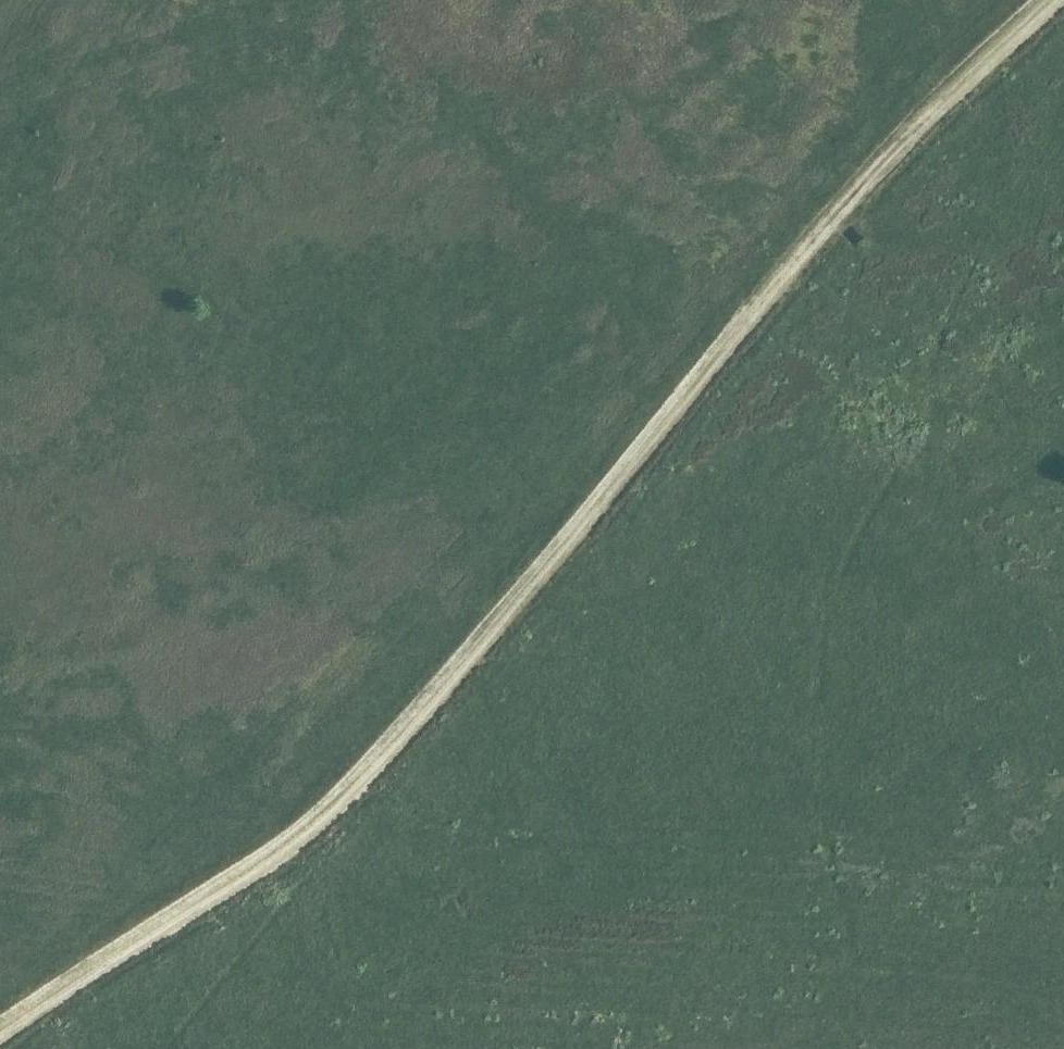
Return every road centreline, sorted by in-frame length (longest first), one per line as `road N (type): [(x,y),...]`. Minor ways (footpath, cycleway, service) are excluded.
road 1 (track): [(0,1033),(59,987),(281,867),(360,792),(834,230),(1063,0)]

